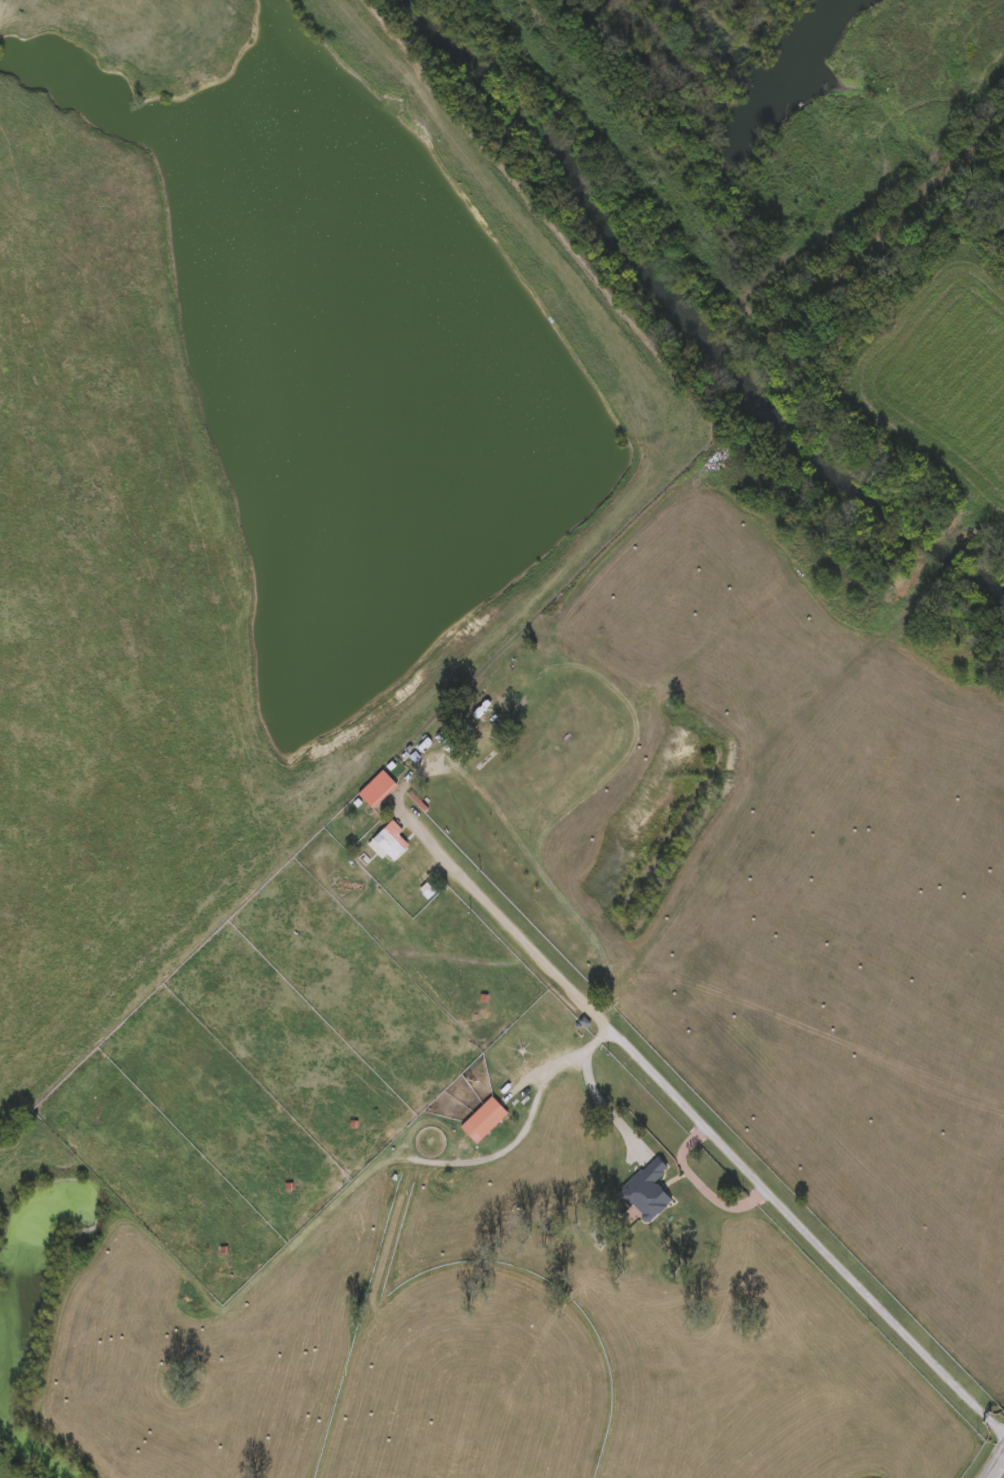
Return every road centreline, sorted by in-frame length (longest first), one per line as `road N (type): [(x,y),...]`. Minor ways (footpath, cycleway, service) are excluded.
road 1 (residential): [(398,800),(1003,1415)]

